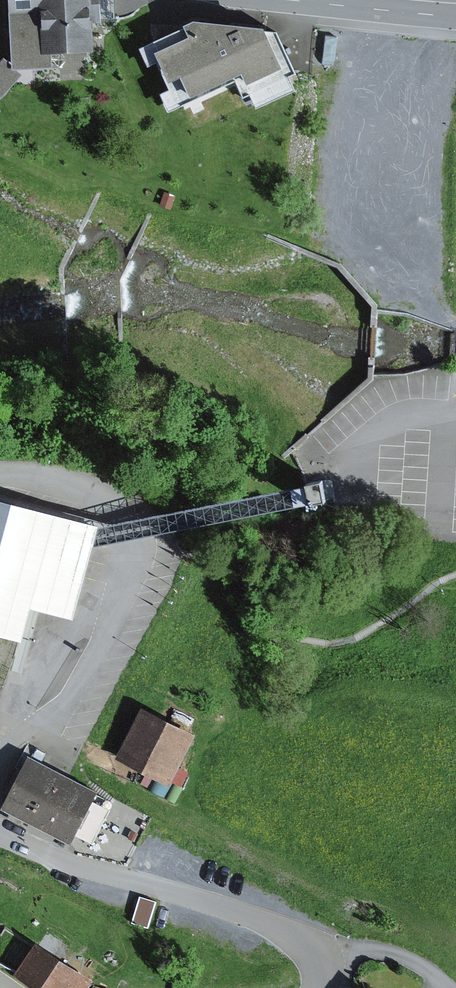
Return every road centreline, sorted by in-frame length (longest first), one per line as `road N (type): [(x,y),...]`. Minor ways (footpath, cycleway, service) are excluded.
road 1 (residential): [(0,760),(56,719),(80,682),(107,635),(127,566),(125,522),(104,501),(24,475),(0,480)]
road 2 (residential): [(321,987),(319,953),(294,933),(0,835)]
road 3 (residential): [(295,0),(455,16)]
road 4 (track): [(342,457),(239,347)]

